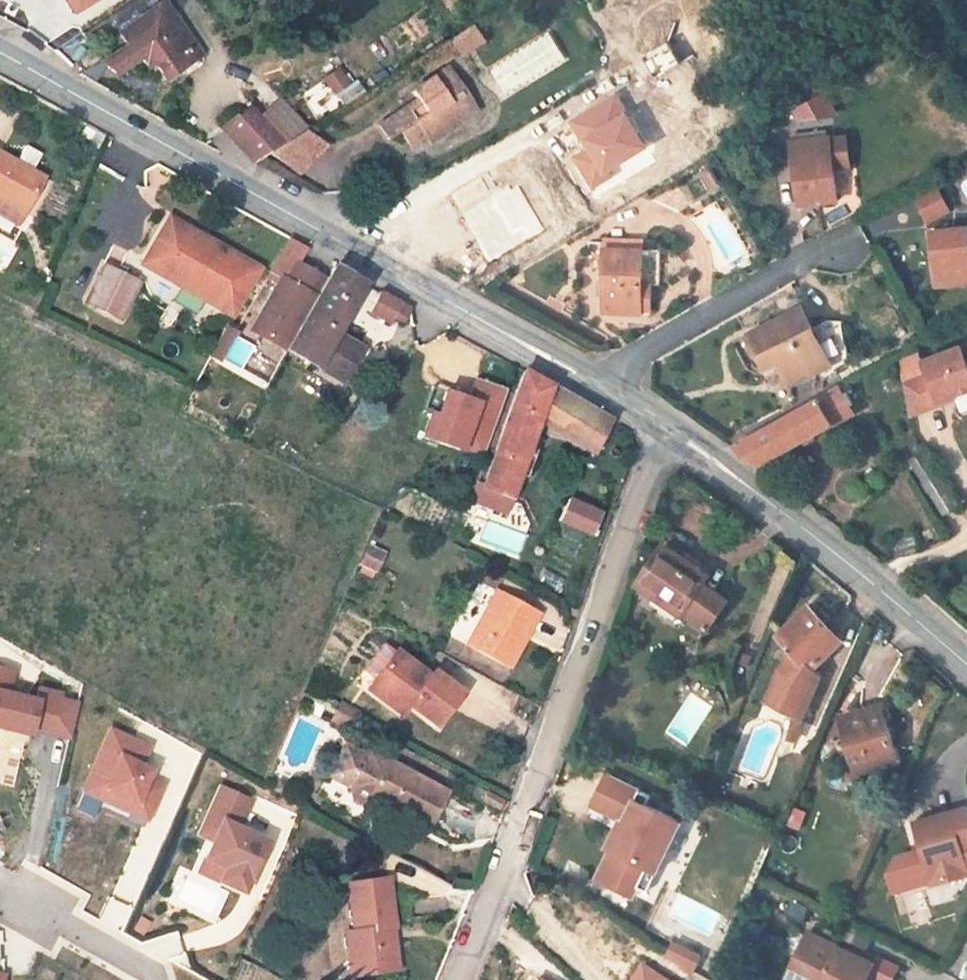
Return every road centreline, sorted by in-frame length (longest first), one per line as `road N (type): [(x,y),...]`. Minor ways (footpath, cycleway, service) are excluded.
road 1 (tertiary): [(0,47),(502,320),(612,391)]
road 2 (residential): [(458,979),(524,830),(661,423)]
road 3 (tertiary): [(661,423),(736,472),(966,662)]
road 4 (residential): [(869,228),(643,355),(612,391)]
road 5 (residential): [(156,979),(25,901)]

